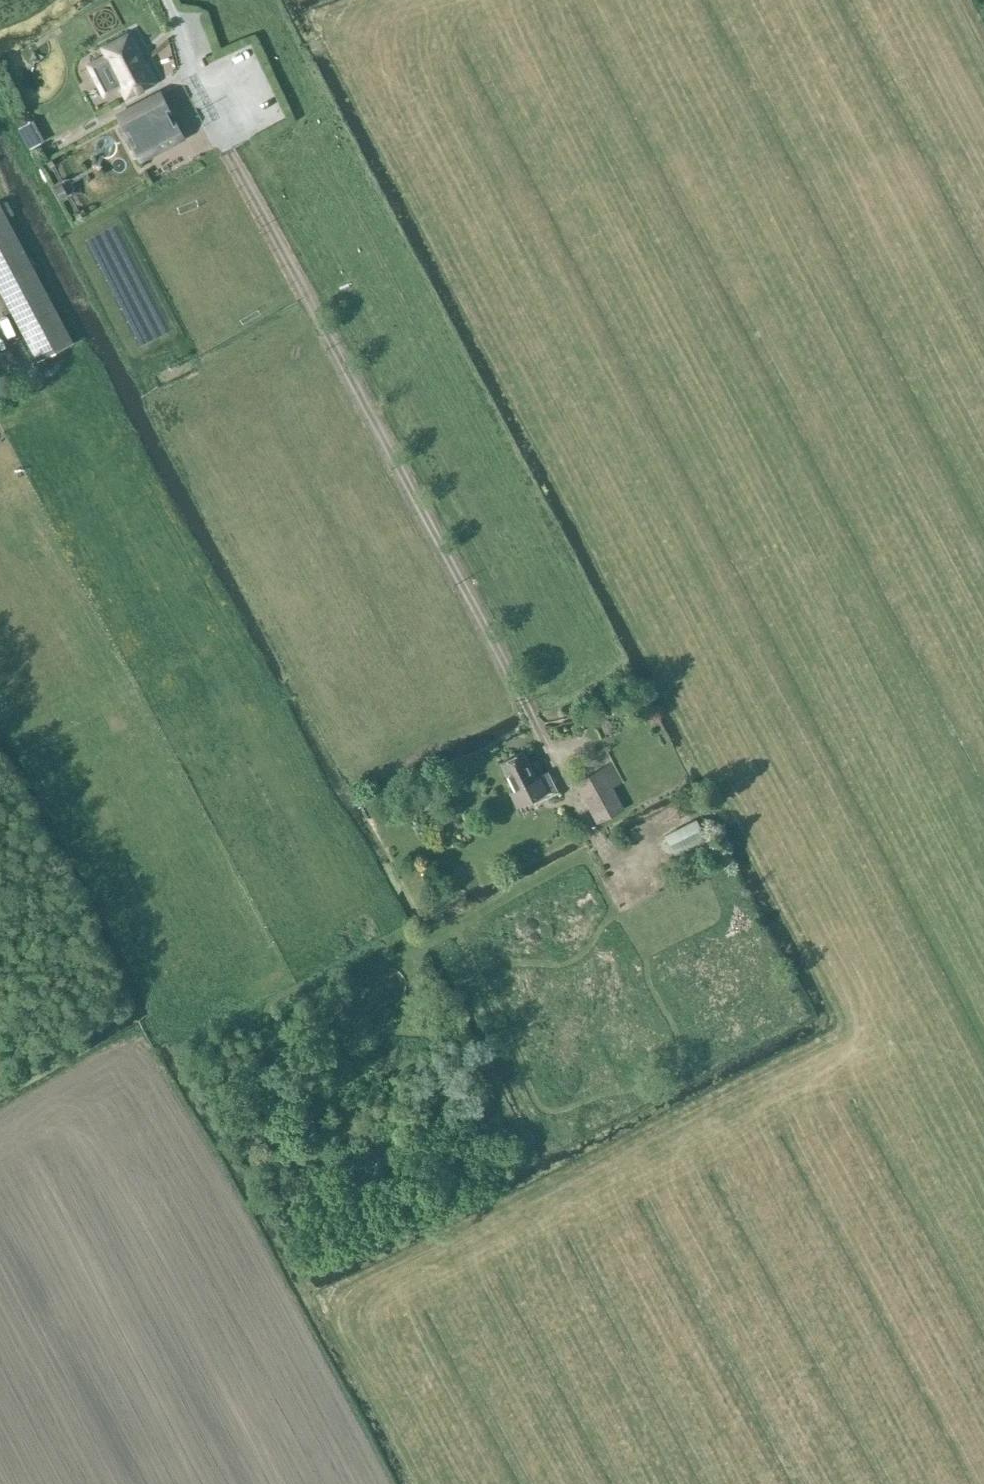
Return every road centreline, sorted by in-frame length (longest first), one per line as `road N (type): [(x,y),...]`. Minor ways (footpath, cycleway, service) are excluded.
road 1 (track): [(163,0),(226,148),(564,780)]

